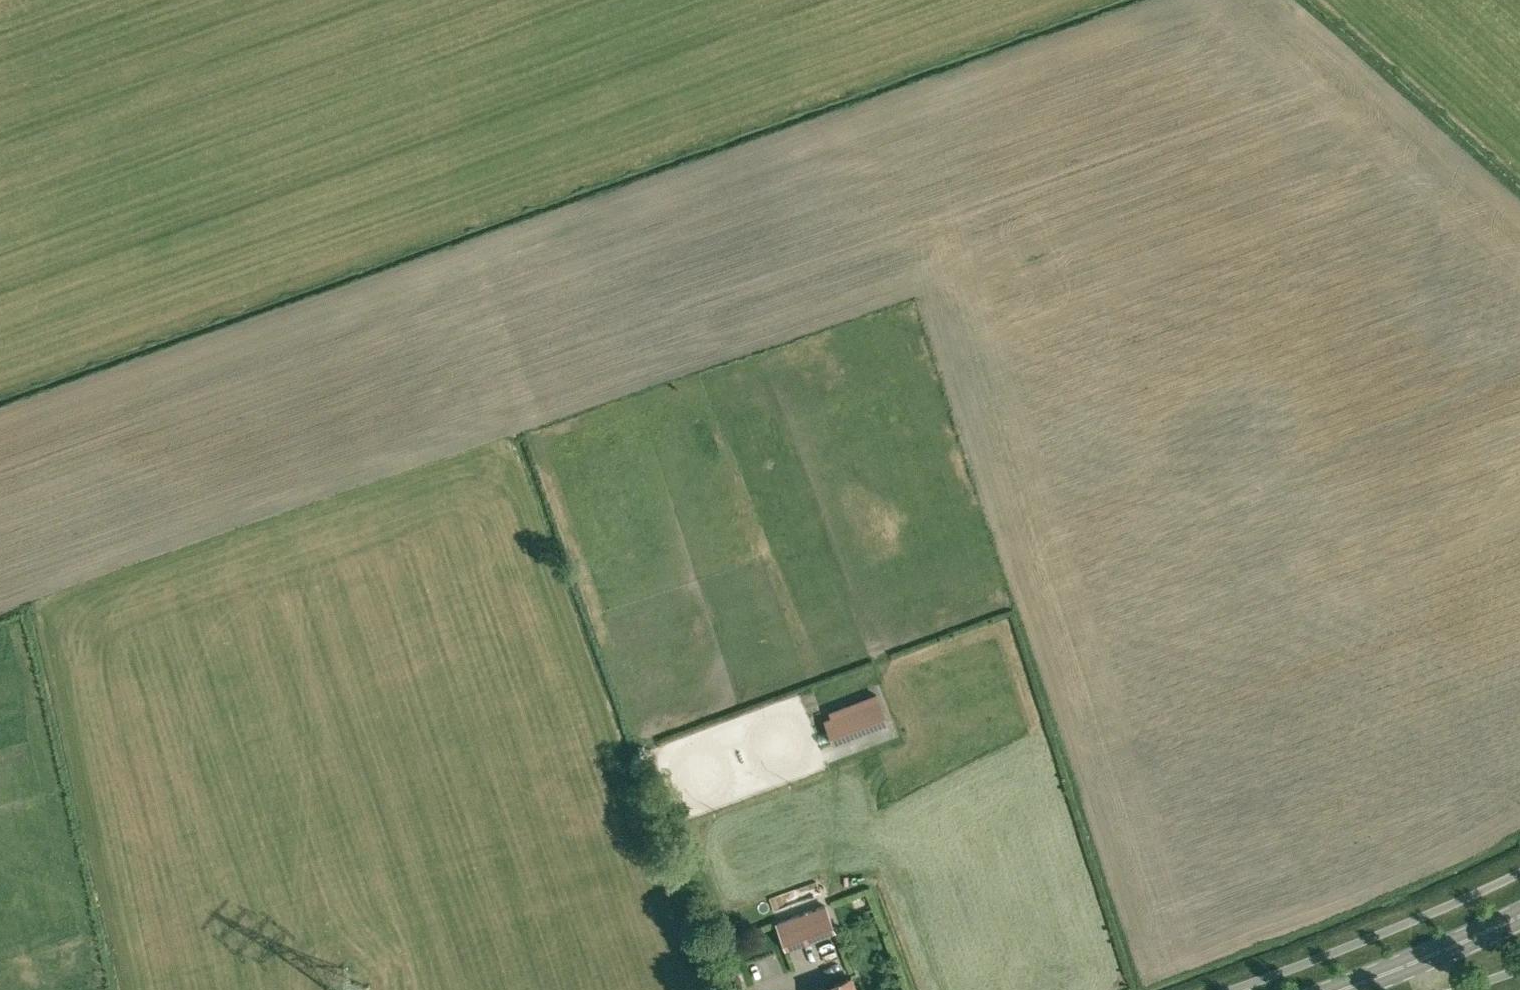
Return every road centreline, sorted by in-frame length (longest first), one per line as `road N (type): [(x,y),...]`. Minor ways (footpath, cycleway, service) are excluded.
road 1 (secondary): [(1333,989),(1519,917)]

